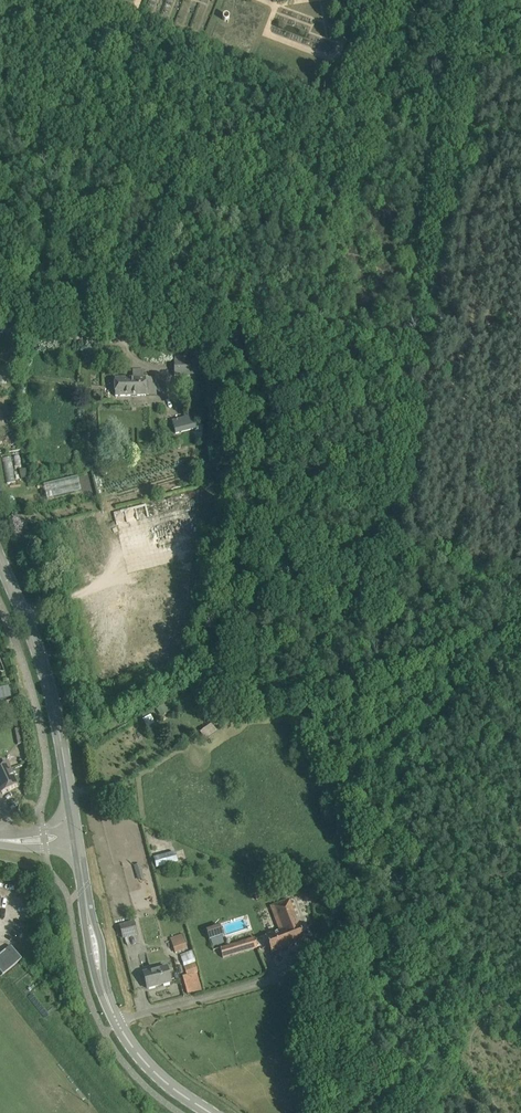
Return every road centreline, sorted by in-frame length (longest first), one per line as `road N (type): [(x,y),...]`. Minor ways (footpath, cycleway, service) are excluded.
road 1 (unclassified): [(284,334),(227,339),(0,325)]
road 2 (tertiary): [(74,825),(46,674),(0,565)]
road 3 (tertiary): [(212,1112),(141,1056),(105,993)]

